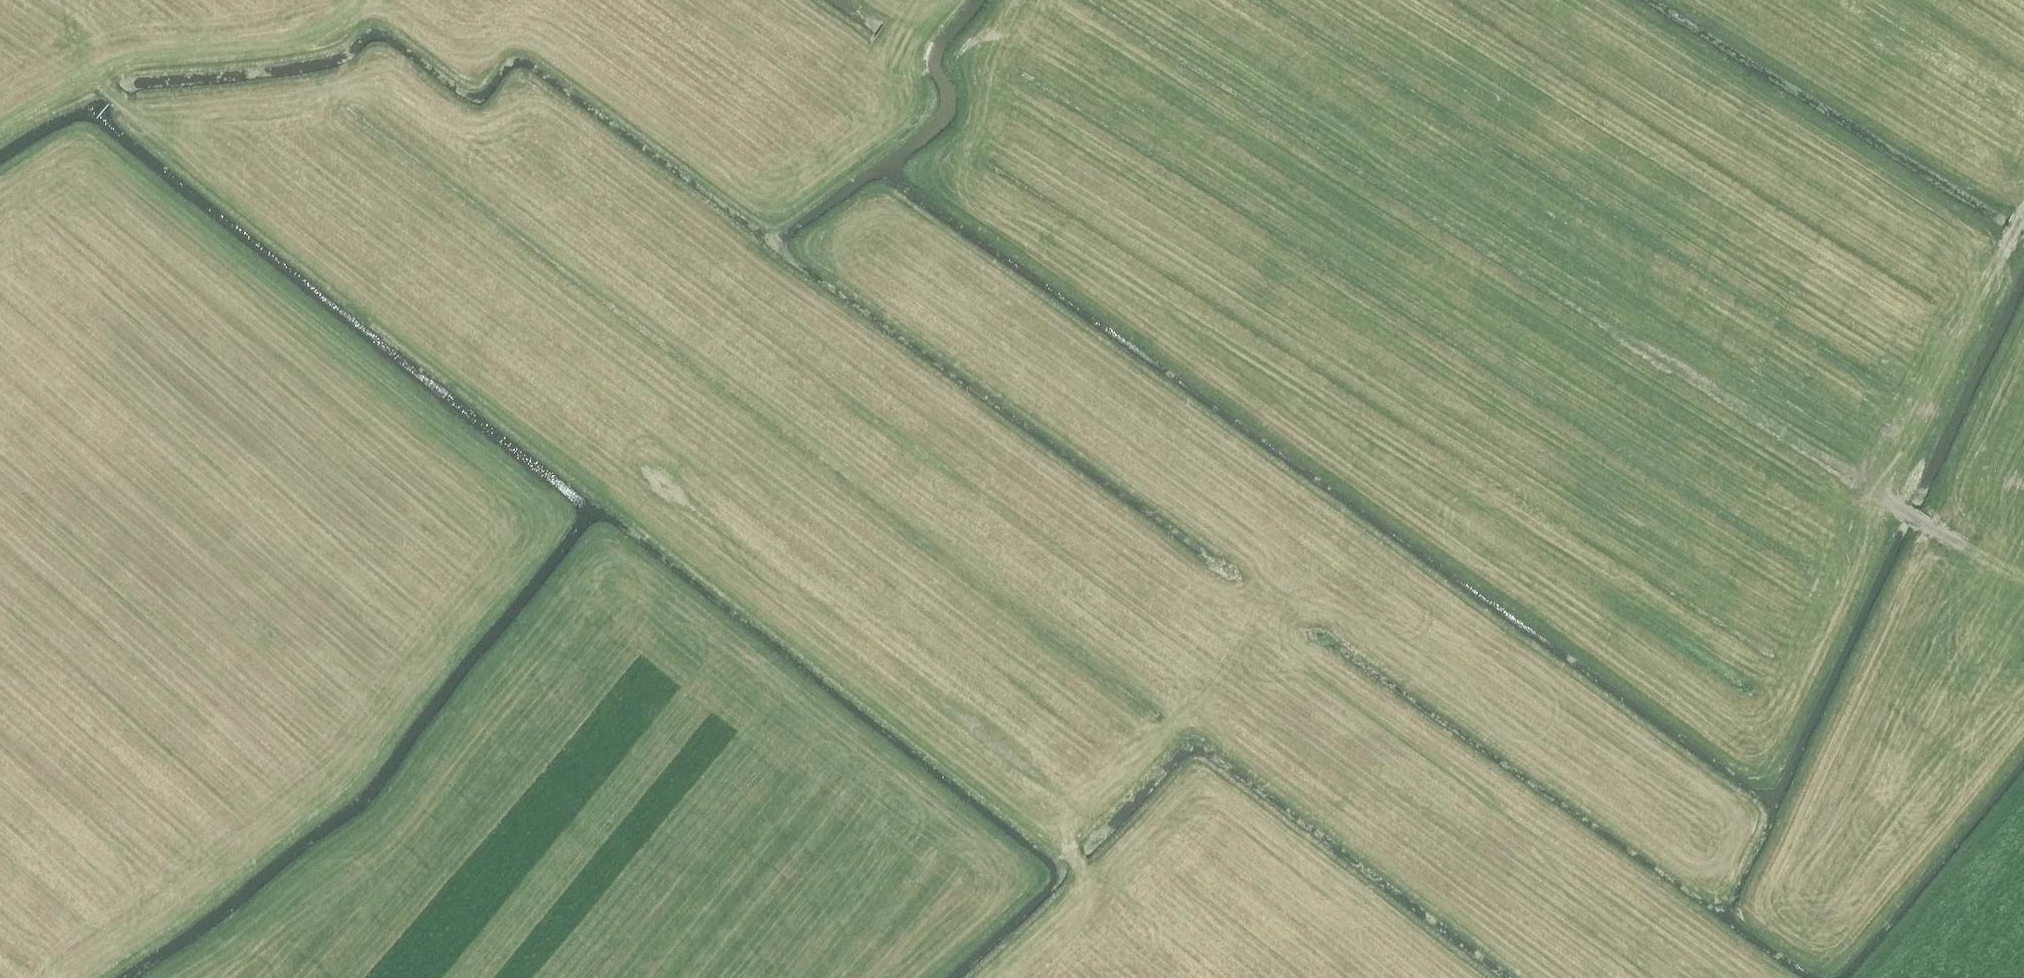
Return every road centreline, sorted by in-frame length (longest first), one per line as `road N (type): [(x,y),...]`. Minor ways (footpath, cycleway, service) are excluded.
road 1 (track): [(2023,567),(1889,503)]

